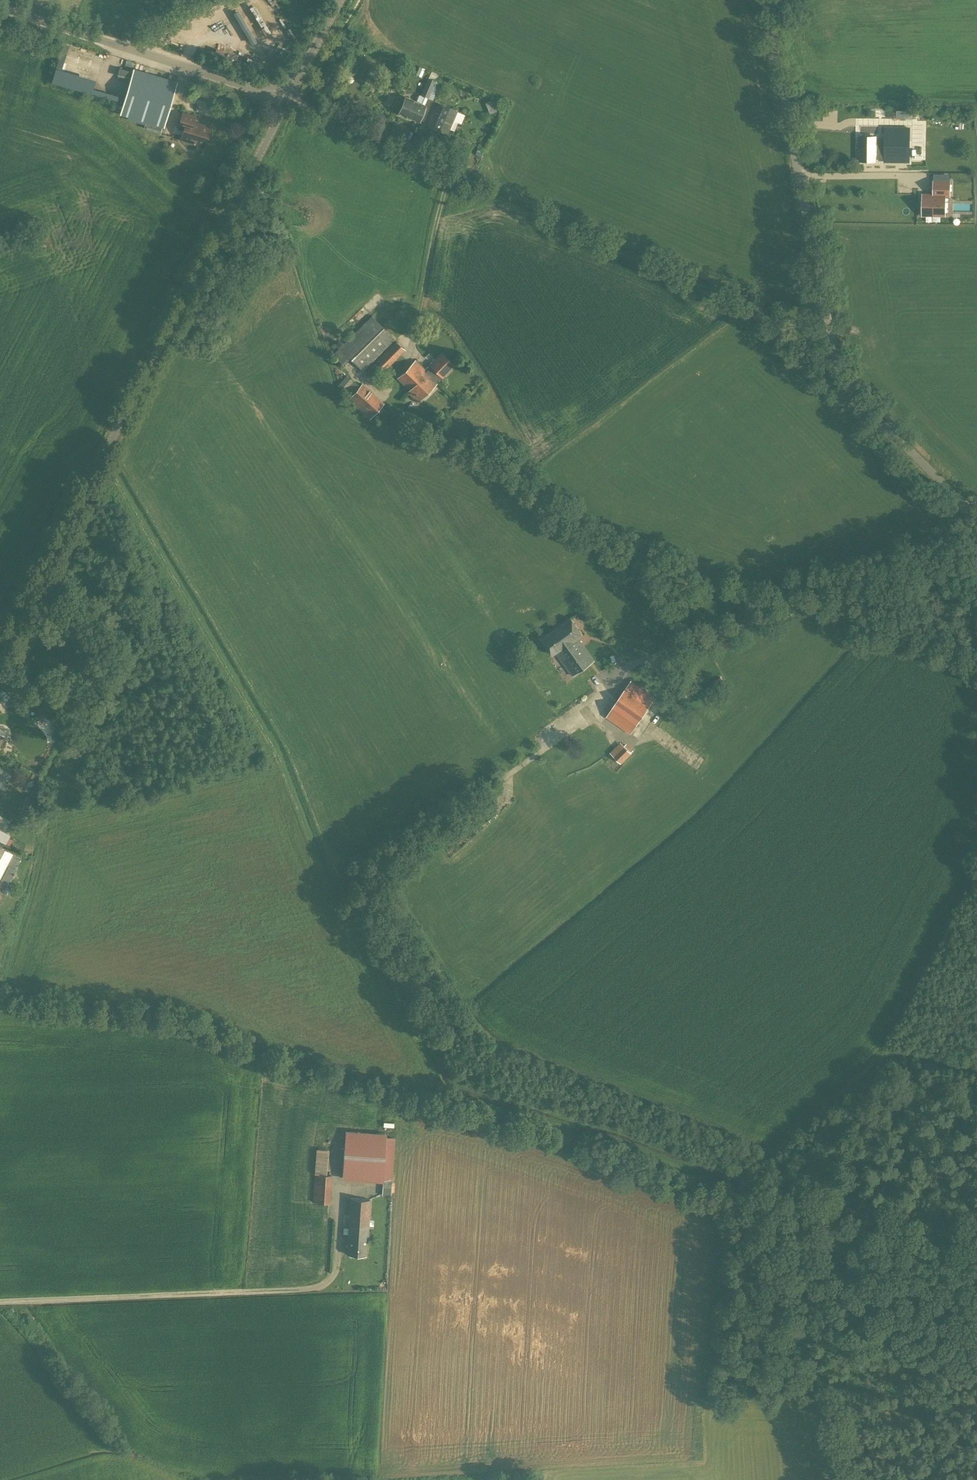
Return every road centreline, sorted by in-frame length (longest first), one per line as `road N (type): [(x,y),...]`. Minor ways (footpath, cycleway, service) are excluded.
road 1 (secondary): [(0,655),(288,96)]
road 2 (tertiary): [(976,518),(841,374),(764,0)]
road 3 (tertiary): [(288,96),(0,7)]
road 4 (track): [(7,642),(86,720),(59,819)]

